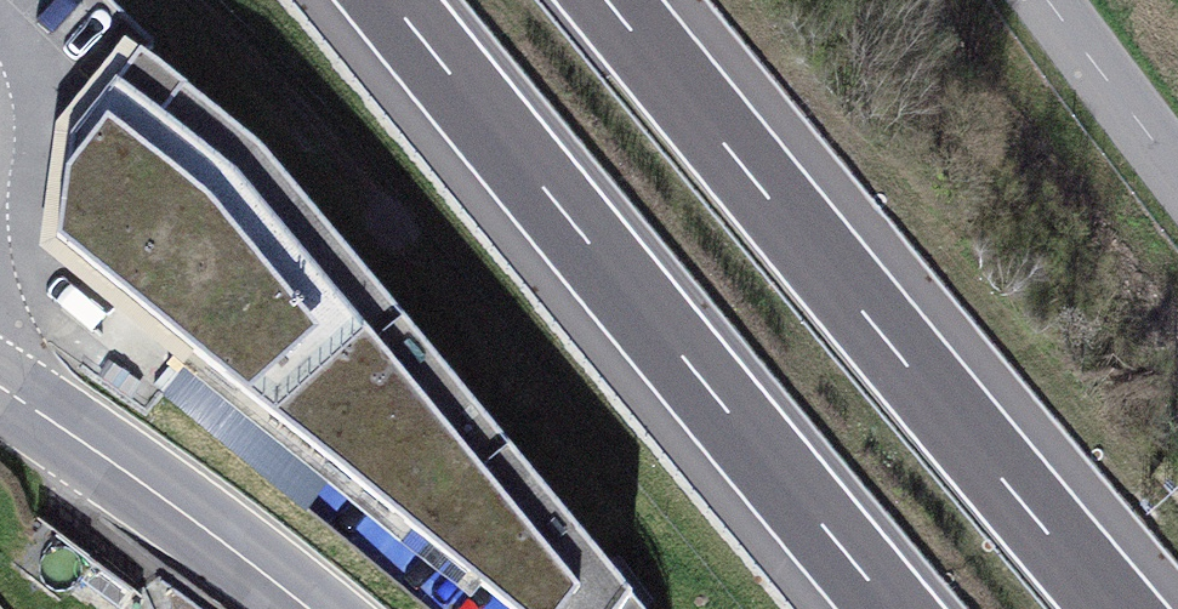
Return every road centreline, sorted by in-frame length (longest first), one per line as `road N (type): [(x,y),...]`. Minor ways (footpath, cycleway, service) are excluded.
road 1 (motorway): [(1124,608),(1006,481),(609,0)]
road 2 (motorway): [(373,0),(887,608)]
road 3 (primary): [(305,608),(0,390)]
road 4 (residential): [(1042,0),(1177,170)]

